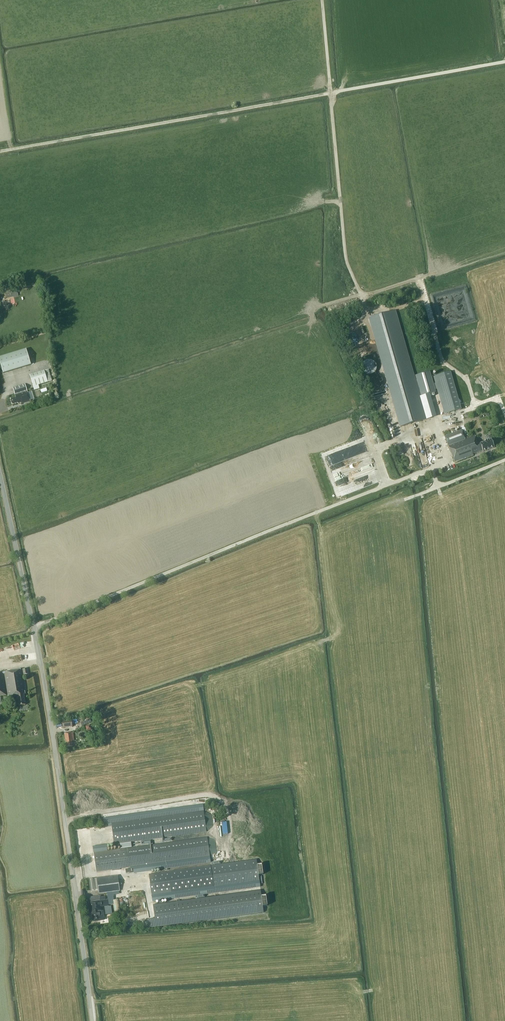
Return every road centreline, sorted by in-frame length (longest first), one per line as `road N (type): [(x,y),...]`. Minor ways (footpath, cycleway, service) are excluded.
road 1 (unclassified): [(33,627),(404,478)]
road 2 (tertiary): [(93,1020),(33,627)]
road 3 (tertiary): [(33,627),(0,474)]

